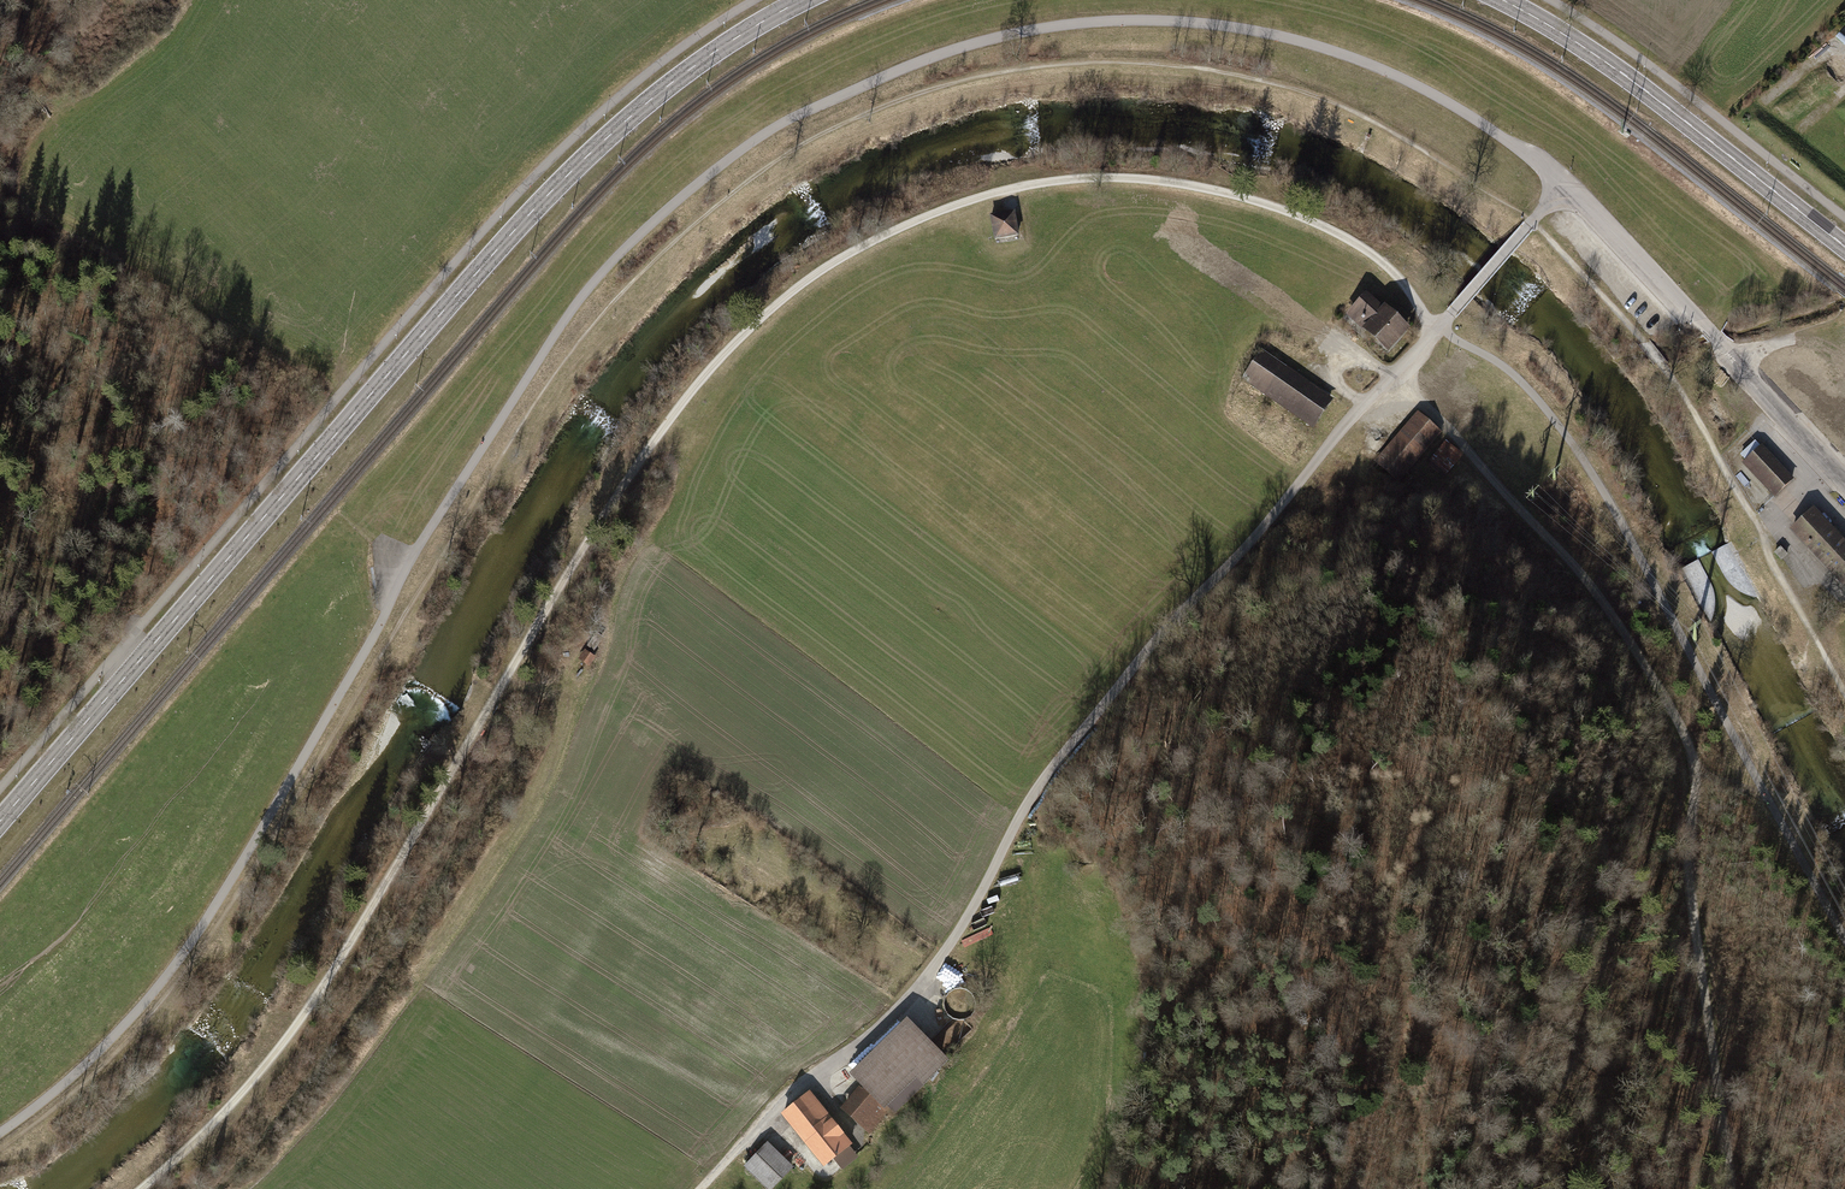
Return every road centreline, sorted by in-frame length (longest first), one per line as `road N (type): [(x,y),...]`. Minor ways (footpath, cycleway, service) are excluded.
road 1 (track): [(0,1135),(86,1067),(176,968),(318,737),(415,553),(571,310),(657,218),(773,128),(963,46),(1041,28),(1154,20),(1255,31),(1360,61),(1447,101),(1534,158)]
road 2 (track): [(1438,328),(1390,270),(1342,236),(1258,202),(1164,182),(1091,177),(1015,187),(949,208),(836,263),(722,358),(655,441),(283,1047),(197,1142),(141,1188)]
road 3 (residential): [(1570,187),(1349,419),(1052,768),(979,902),(898,1011),(844,1060),(799,1087),(703,1188)]
road 4 (primary): [(802,0),(671,83),(553,189),(0,821)]
road 5 (track): [(1397,372),(1594,590),(1688,744),(1696,777),(1691,891),(1731,1188)]
road 6 (track): [(1438,328),(1522,383),(1596,479),(1844,937)]
road 7 (primary): [(1844,247),(1600,58),(1503,0)]
road 8 (track): [(1419,1188),(1423,1140),(1410,1021),(1390,953)]
road 9 (residential): [(1729,357),(1570,187)]
road 10 (residential): [(1844,482),(1729,357)]

